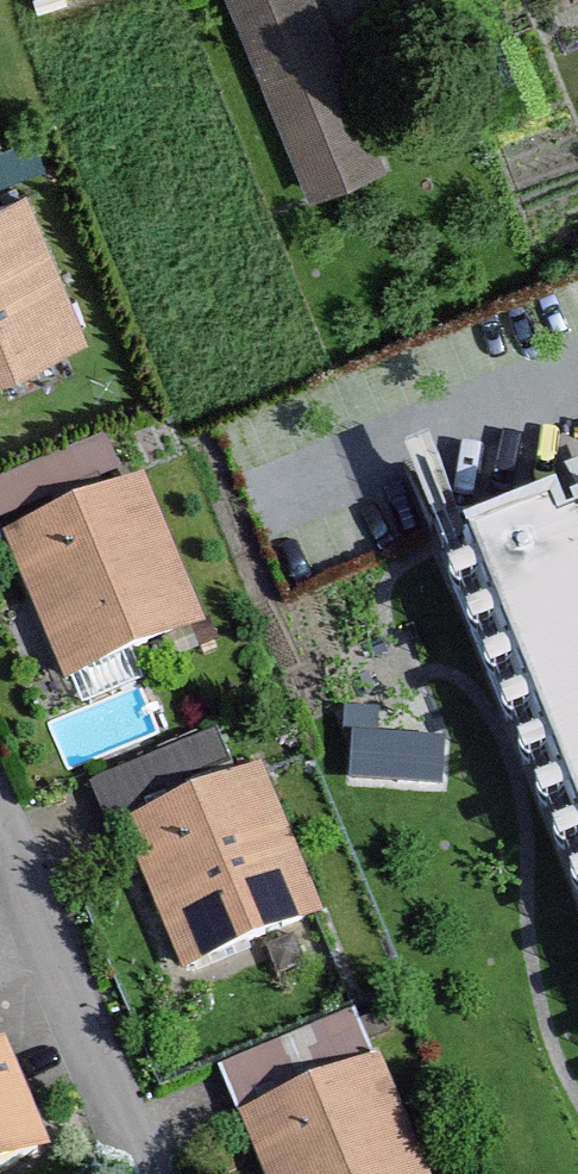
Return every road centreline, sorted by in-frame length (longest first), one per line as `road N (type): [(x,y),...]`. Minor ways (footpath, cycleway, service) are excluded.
road 1 (residential): [(152,1173),(0,810)]

